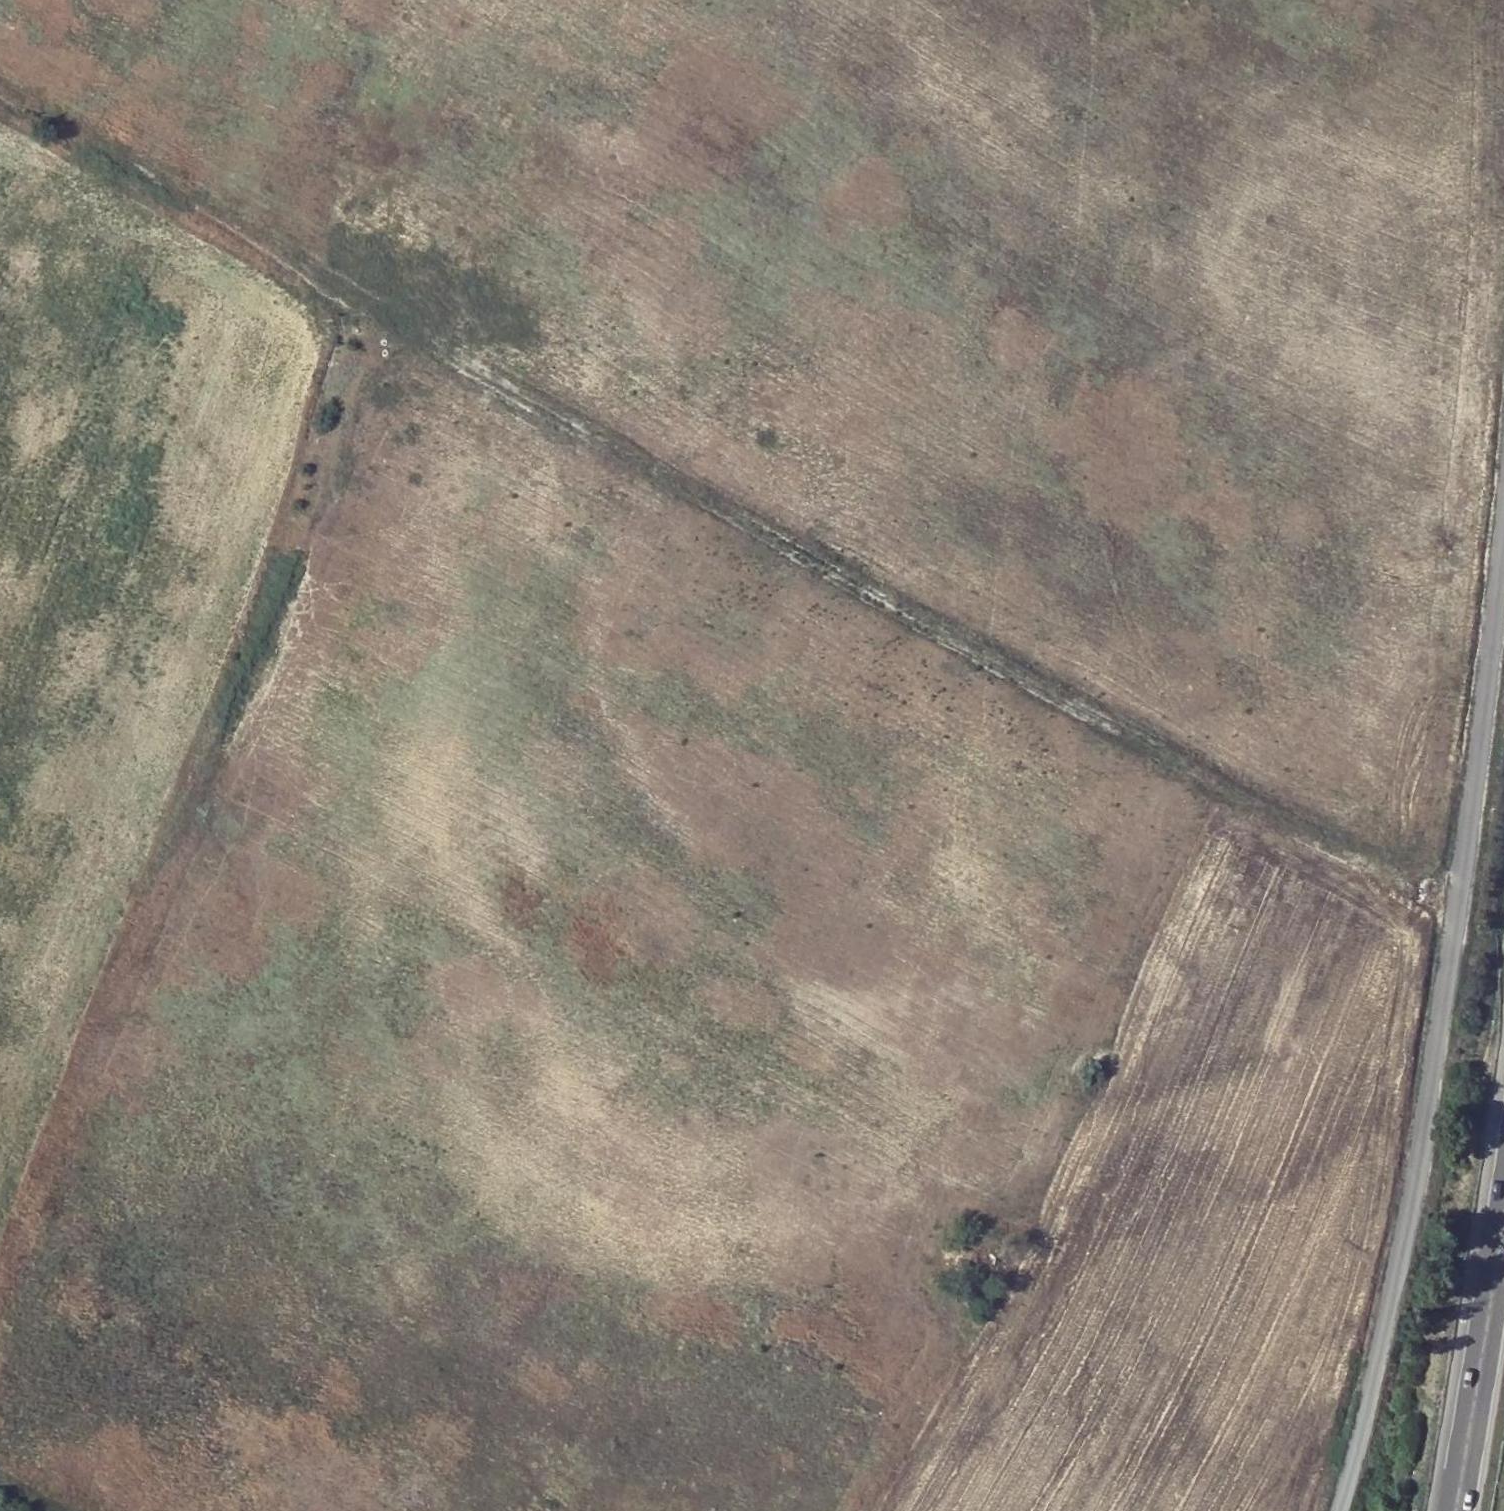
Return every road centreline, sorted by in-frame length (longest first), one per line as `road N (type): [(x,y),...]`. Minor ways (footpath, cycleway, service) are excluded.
road 1 (unclassified): [(1338,1510),(1413,1211),(1503,567)]
road 2 (motorway): [(1503,1232),(1458,1510)]

